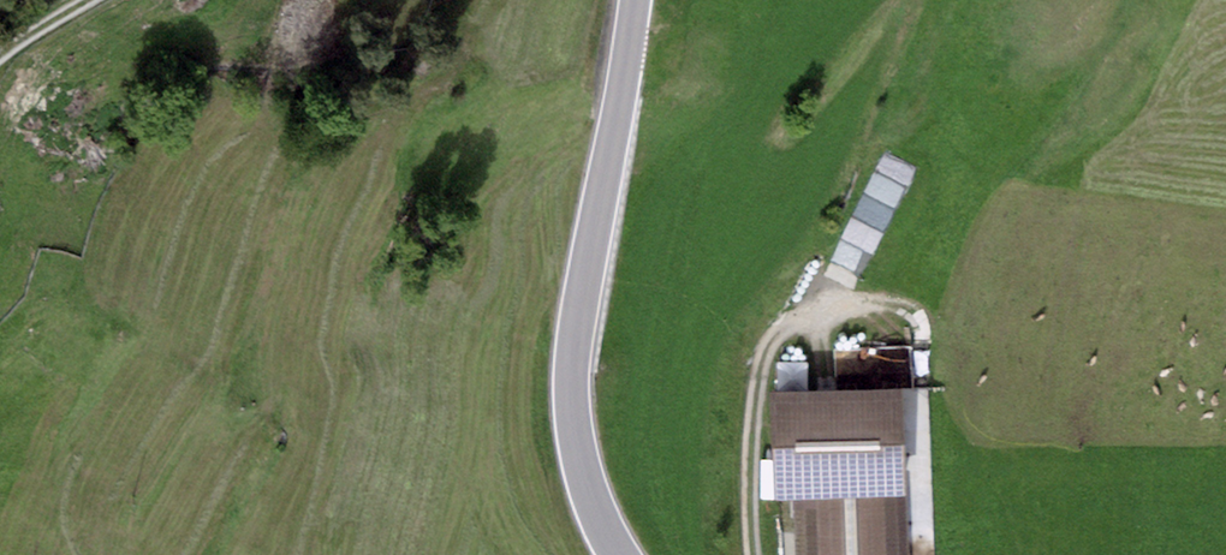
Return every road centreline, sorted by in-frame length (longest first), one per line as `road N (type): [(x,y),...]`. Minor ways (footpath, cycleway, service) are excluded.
road 1 (tertiary): [(618,554),(591,501),(569,387),(578,295),(634,0)]
road 2 (track): [(752,554),(751,429),(769,341),(796,315),(853,303)]

